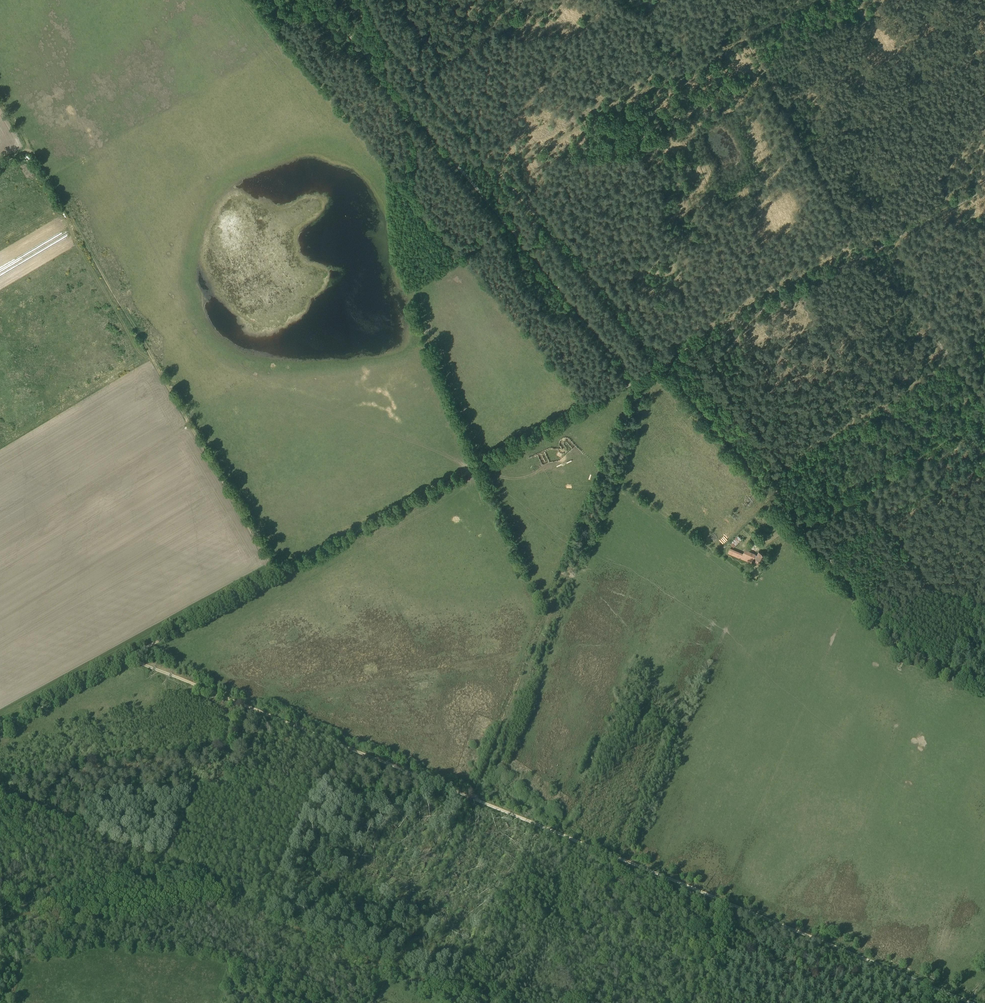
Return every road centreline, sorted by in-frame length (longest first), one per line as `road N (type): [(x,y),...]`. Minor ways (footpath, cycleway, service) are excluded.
road 1 (track): [(475,799),(972,1002)]
road 2 (track): [(321,0),(635,381)]
road 3 (track): [(278,575),(29,149)]
road 4 (track): [(278,575),(635,381)]
road 5 (track): [(128,657),(475,799)]
road 6 (track): [(984,690),(903,656),(800,532)]
road 7 (track): [(663,366),(869,254)]
road 8 (track): [(800,532),(663,366)]
road 9 (track): [(805,143),(877,120),(984,46)]
road 10 (track): [(278,575),(128,657)]
road 11 (track): [(724,0),(805,143)]
road 12 (track): [(128,657),(0,728)]
road 13 (track): [(869,254),(952,363)]
road 14 (track): [(869,254),(984,189)]
road 15 (track): [(805,143),(869,254)]

